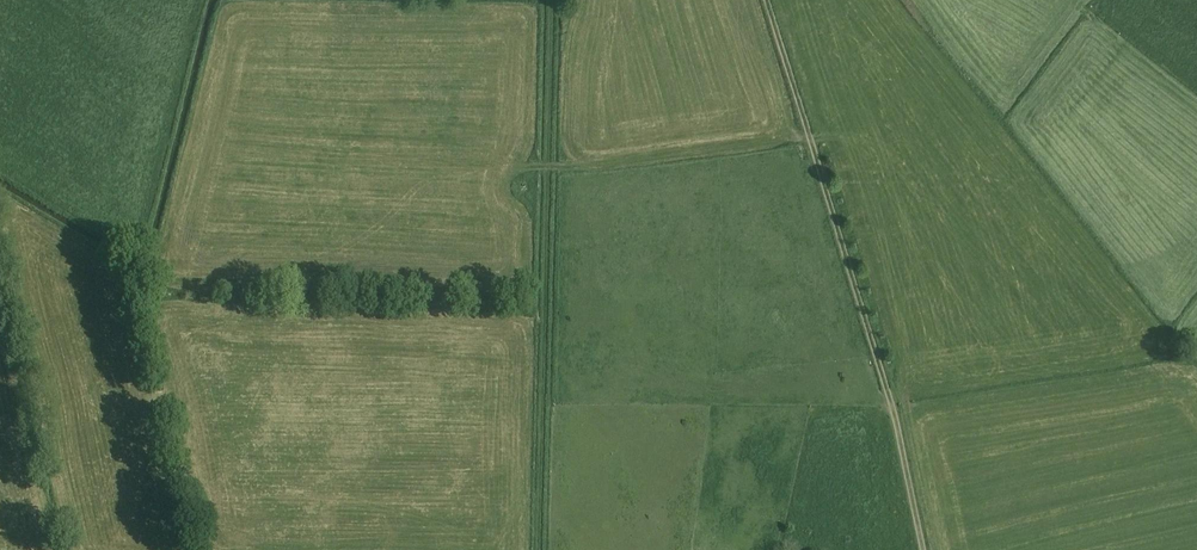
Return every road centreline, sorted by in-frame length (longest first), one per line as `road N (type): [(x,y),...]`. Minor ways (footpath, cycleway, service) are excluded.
road 1 (track): [(543,549),(553,0)]
road 2 (track): [(767,0),(891,402)]
road 3 (track): [(925,549),(891,402)]

